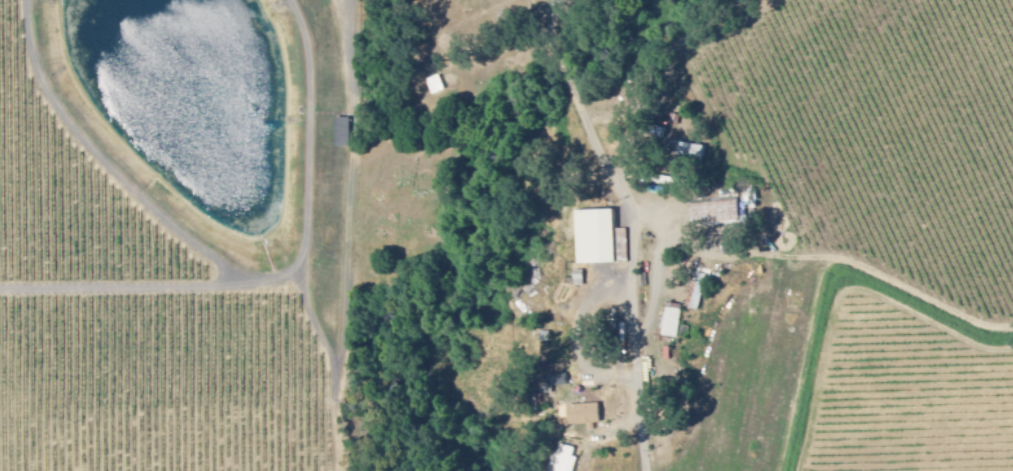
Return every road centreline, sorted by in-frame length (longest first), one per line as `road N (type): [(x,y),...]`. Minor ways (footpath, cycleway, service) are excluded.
road 1 (residential): [(649,470),(643,321),(657,274),(680,257),(734,259),(784,241),(772,194),(689,129),(675,111),(668,77),(772,0)]

